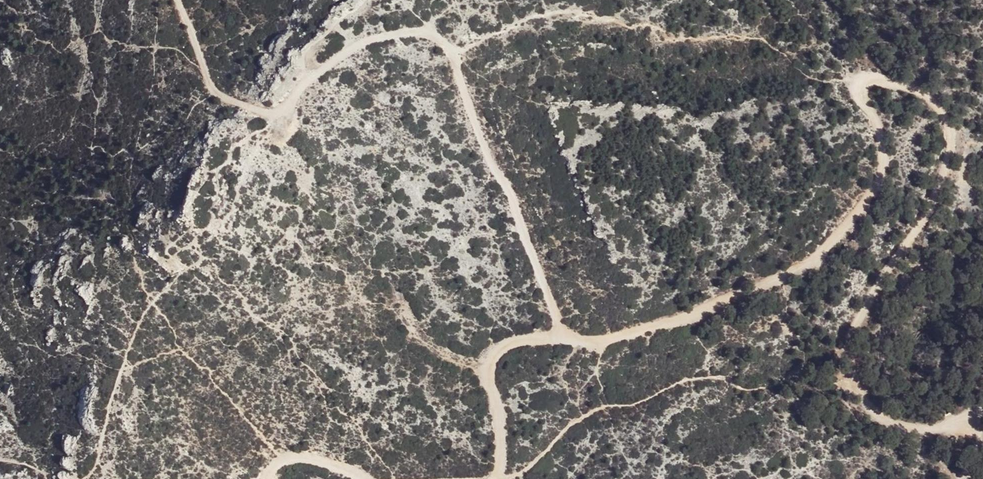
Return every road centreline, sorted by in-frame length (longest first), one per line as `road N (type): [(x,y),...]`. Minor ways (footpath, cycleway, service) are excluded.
road 1 (track): [(570,341),(602,343),(693,315),(810,263),(882,176),(877,127),(862,95),(876,79),(931,99),(952,148),(936,200),(861,319),(856,380)]
road 2 (track): [(303,85),(384,39),(443,37),(570,341)]
road 3 (track): [(500,478),(493,357),(506,346),(570,341)]
road 4 (track): [(178,0),(226,100),(275,113)]
road 5 (track): [(856,380),(889,423),(924,428),(969,418)]

